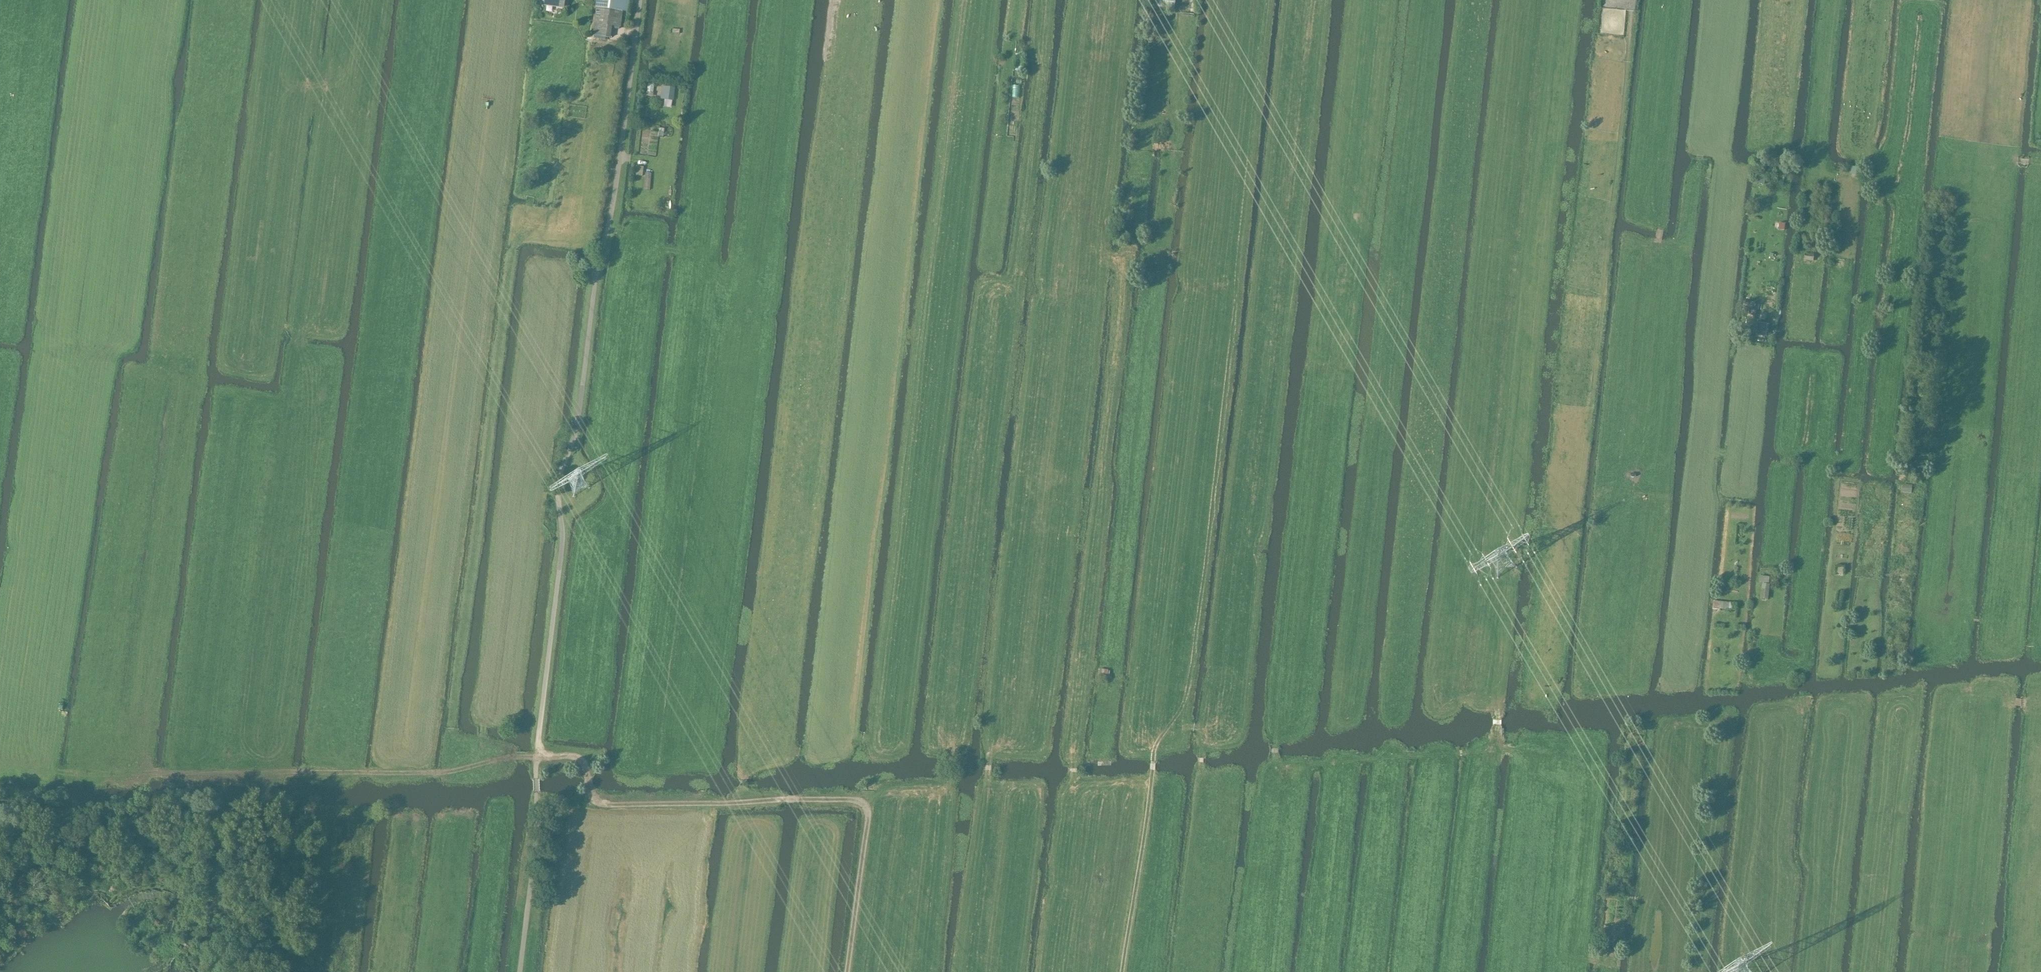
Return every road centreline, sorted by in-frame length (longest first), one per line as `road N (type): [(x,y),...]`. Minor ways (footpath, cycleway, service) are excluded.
road 1 (track): [(844,971),(871,810),(855,797),(599,804),(575,757),(516,756),(449,771),(42,767),(63,660)]
road 2 (track): [(1120,971),(1155,747),(1188,693),(1265,0)]
road 3 (track): [(1317,340),(1357,0)]
road 4 (track): [(71,144),(89,0)]

